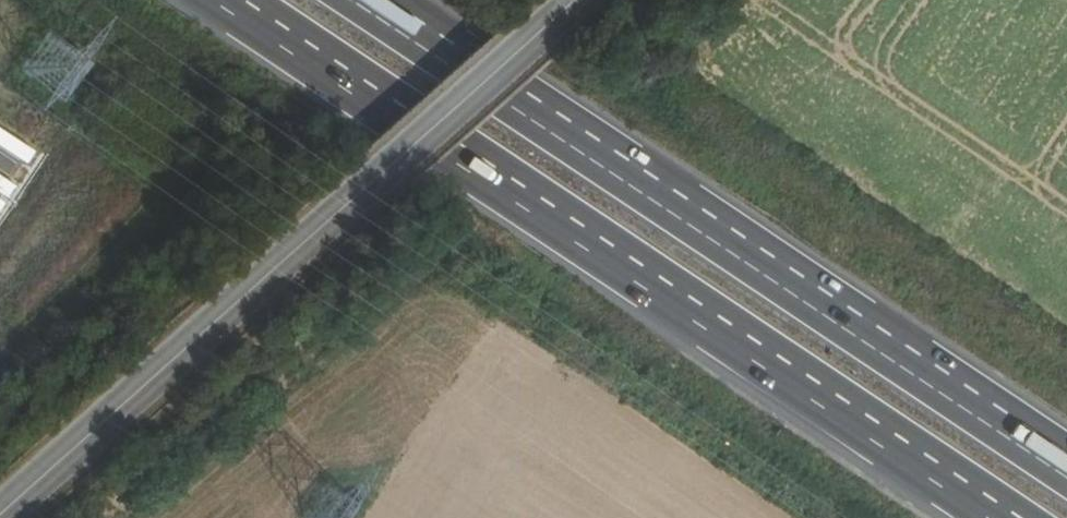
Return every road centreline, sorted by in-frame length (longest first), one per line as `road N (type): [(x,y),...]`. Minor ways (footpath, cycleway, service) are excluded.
road 1 (motorway): [(228,0),(999,517)]
road 2 (motorway): [(1066,466),(369,0)]
road 3 (tertiary): [(0,514),(575,0)]

